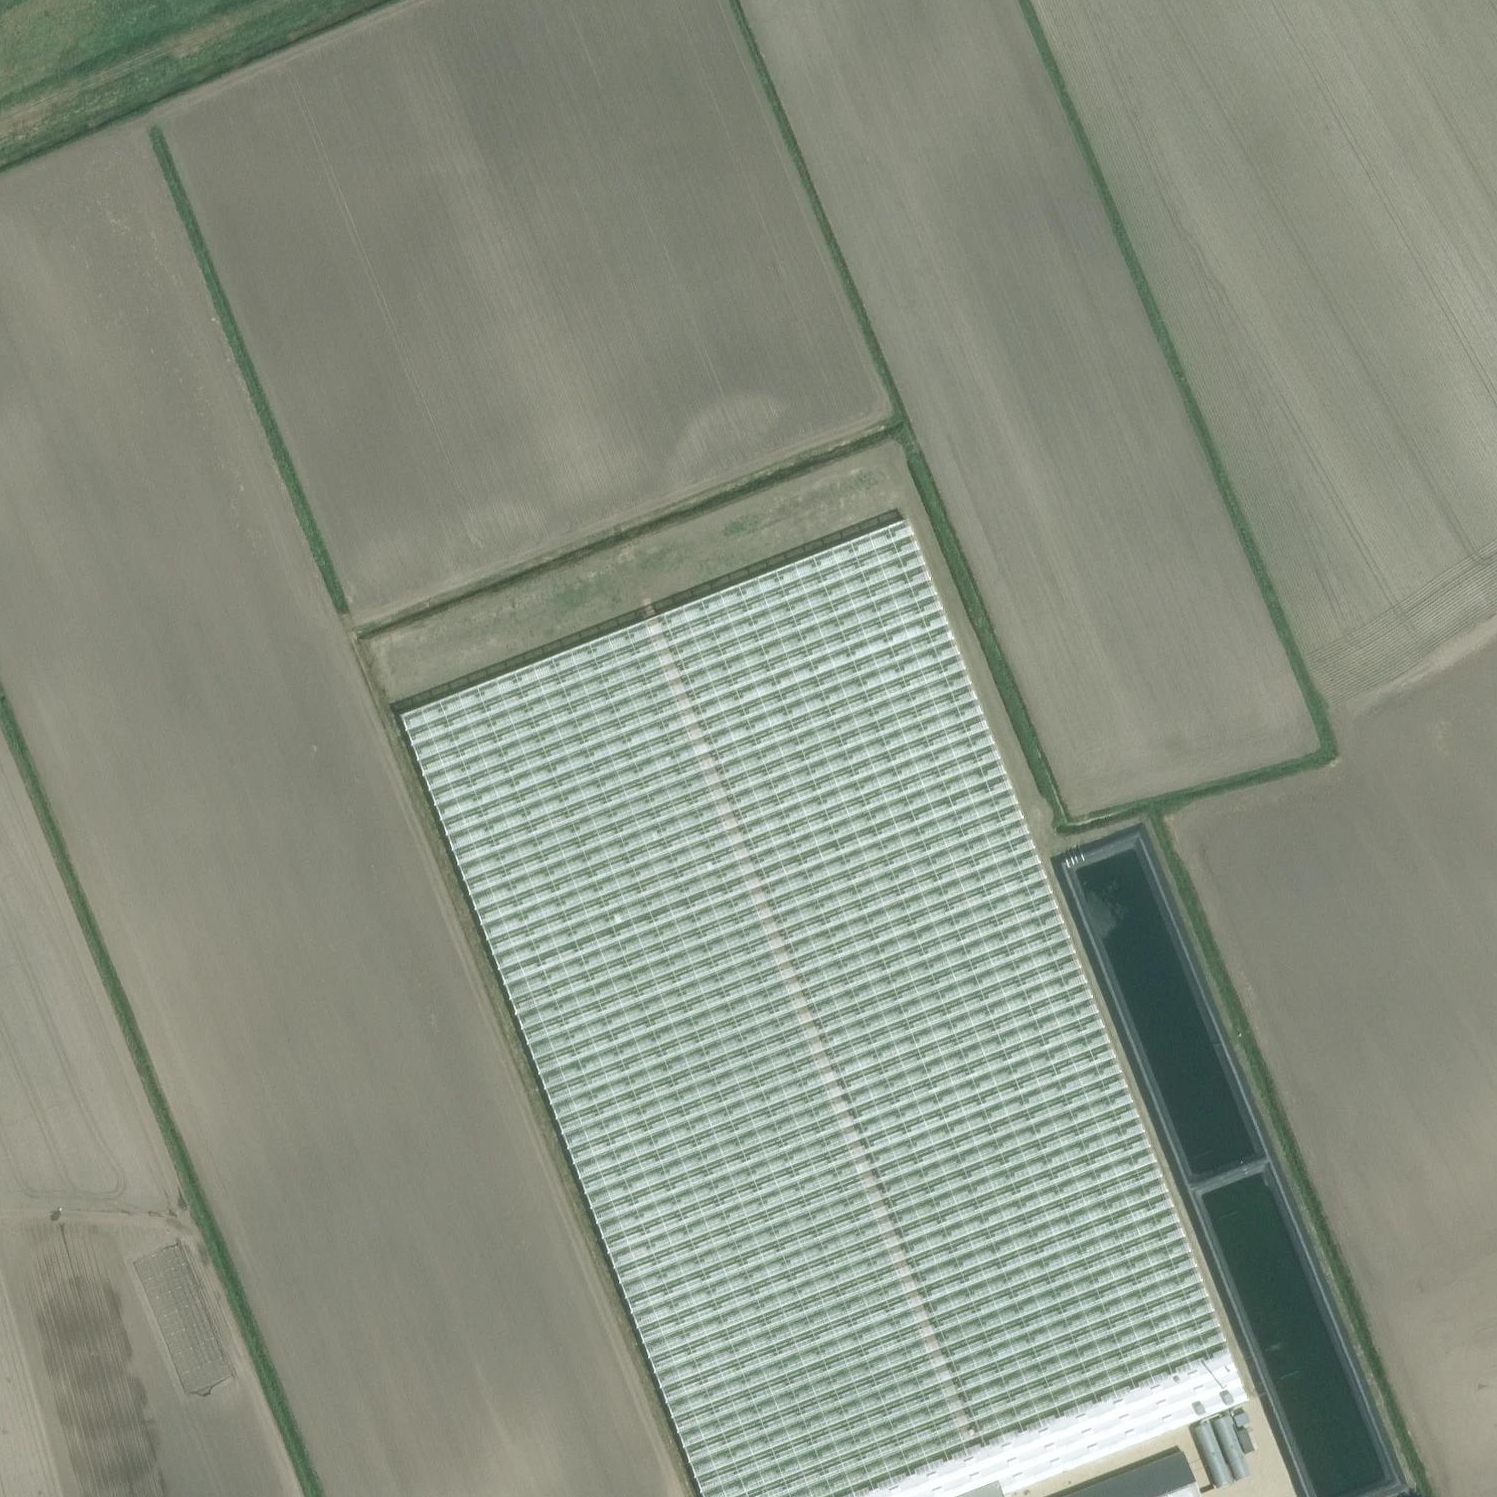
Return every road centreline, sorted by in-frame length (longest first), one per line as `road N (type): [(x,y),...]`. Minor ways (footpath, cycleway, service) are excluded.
road 1 (track): [(0,122),(284,0)]

